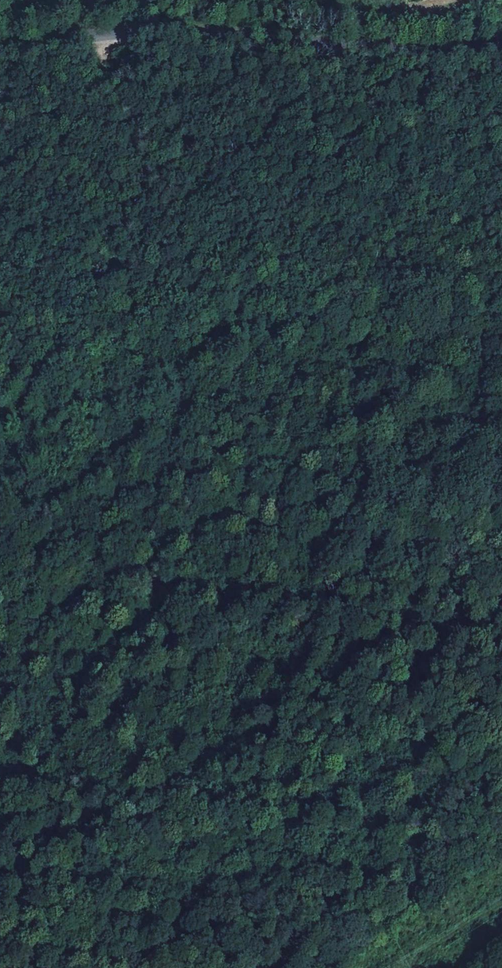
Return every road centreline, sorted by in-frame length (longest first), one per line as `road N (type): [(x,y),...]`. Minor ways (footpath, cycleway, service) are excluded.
road 1 (tertiary): [(0,45),(107,22),(501,35)]
road 2 (track): [(107,22),(104,58),(10,259)]

